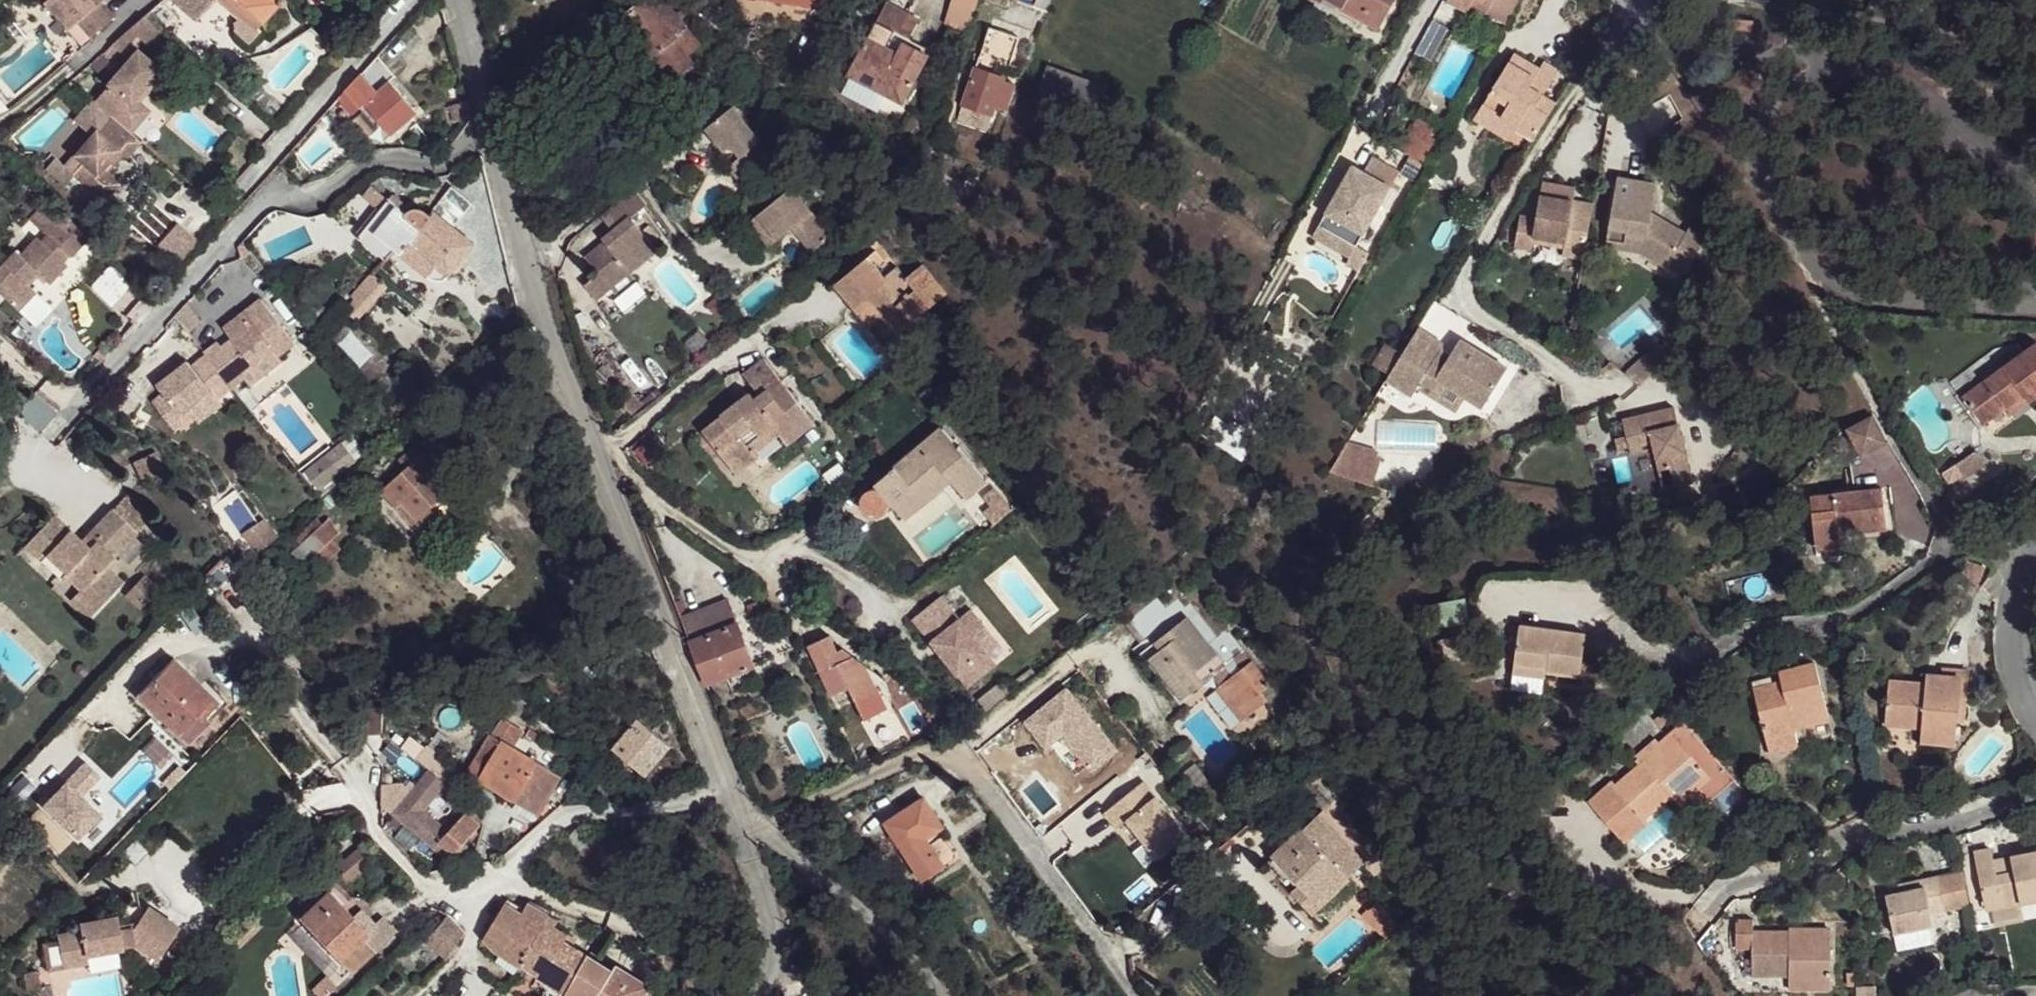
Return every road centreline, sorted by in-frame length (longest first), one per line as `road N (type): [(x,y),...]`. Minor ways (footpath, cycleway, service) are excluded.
road 1 (residential): [(2035,207),(2011,171),(1890,87),(1815,81),(1784,99),(1763,137),(1779,209),(1808,262),(1845,291),(1898,307),(2032,306)]
road 2 (residential): [(487,127),(724,785)]
road 3 (residential): [(1126,995),(957,765),(918,754),(889,763),(773,825)]
road 4 (residential): [(366,809),(436,898),(464,904),(565,806),(724,785)]
road 5 (residential): [(268,195),(64,421)]
road 6 (residential): [(416,0),(283,141),(268,195)]
road 7 (residential): [(948,995),(928,960),(773,825)]
road 8 (residential): [(487,127),(440,162),(376,160),(327,193),(268,195)]
road 9 (residential): [(724,785),(769,920),(770,953),(757,995)]
road 10 (residential): [(2035,549),(2011,611),(2016,682),(2035,727)]
road 11 (residential): [(446,0),(487,127)]

